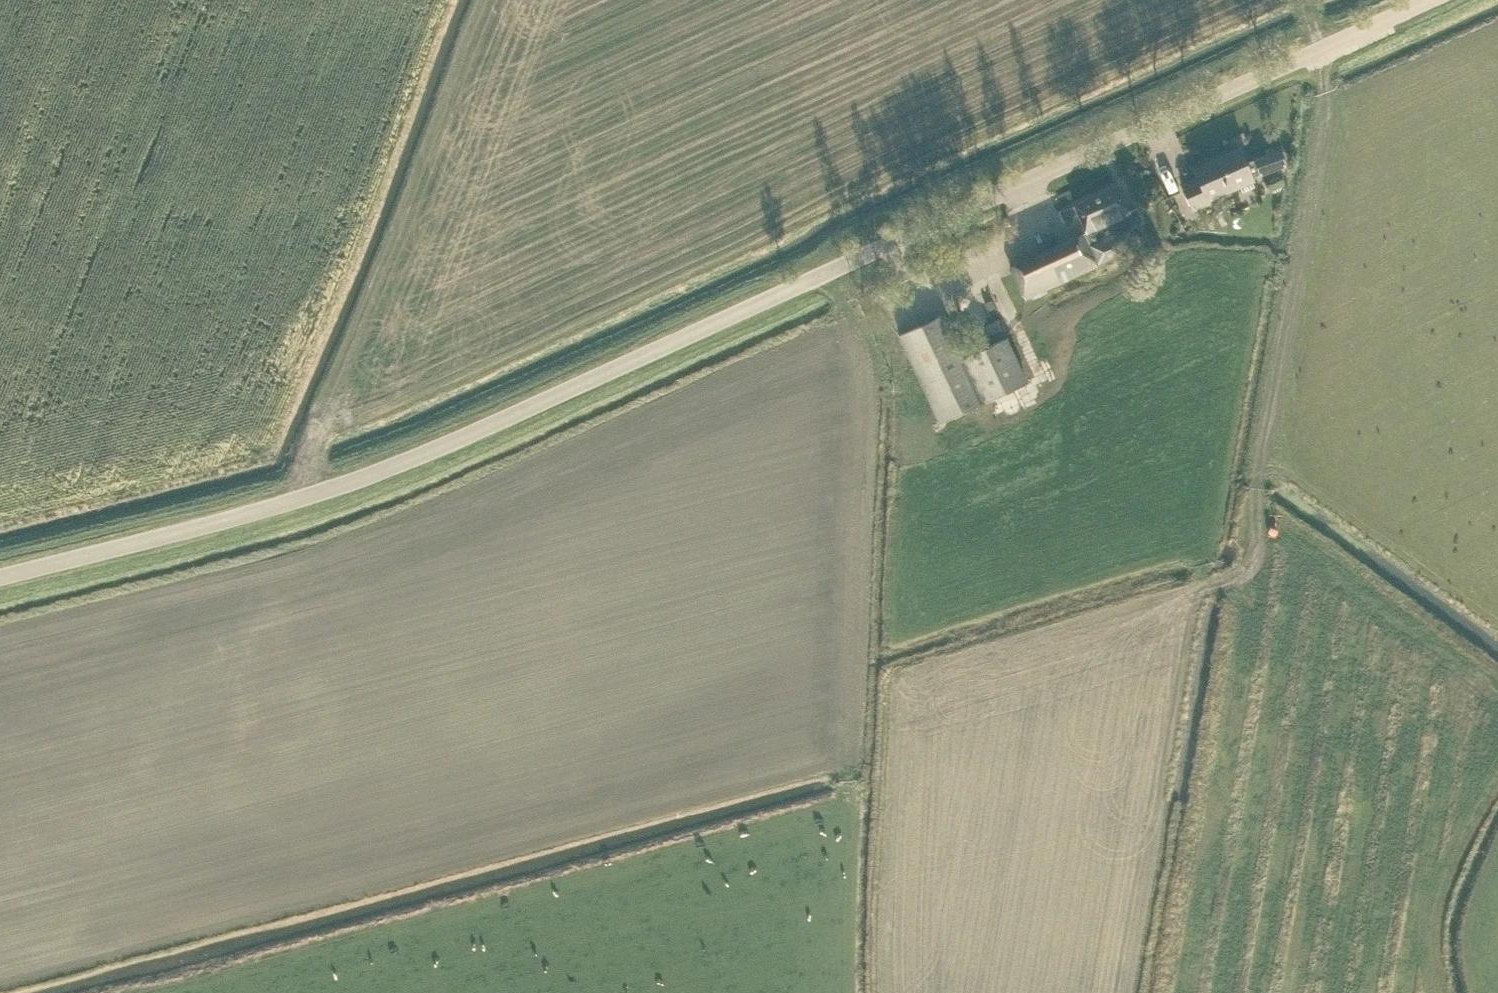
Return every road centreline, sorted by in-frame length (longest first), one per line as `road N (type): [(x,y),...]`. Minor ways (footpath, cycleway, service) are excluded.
road 1 (tertiary): [(0,582),(277,513),(538,408),(1447,0)]

